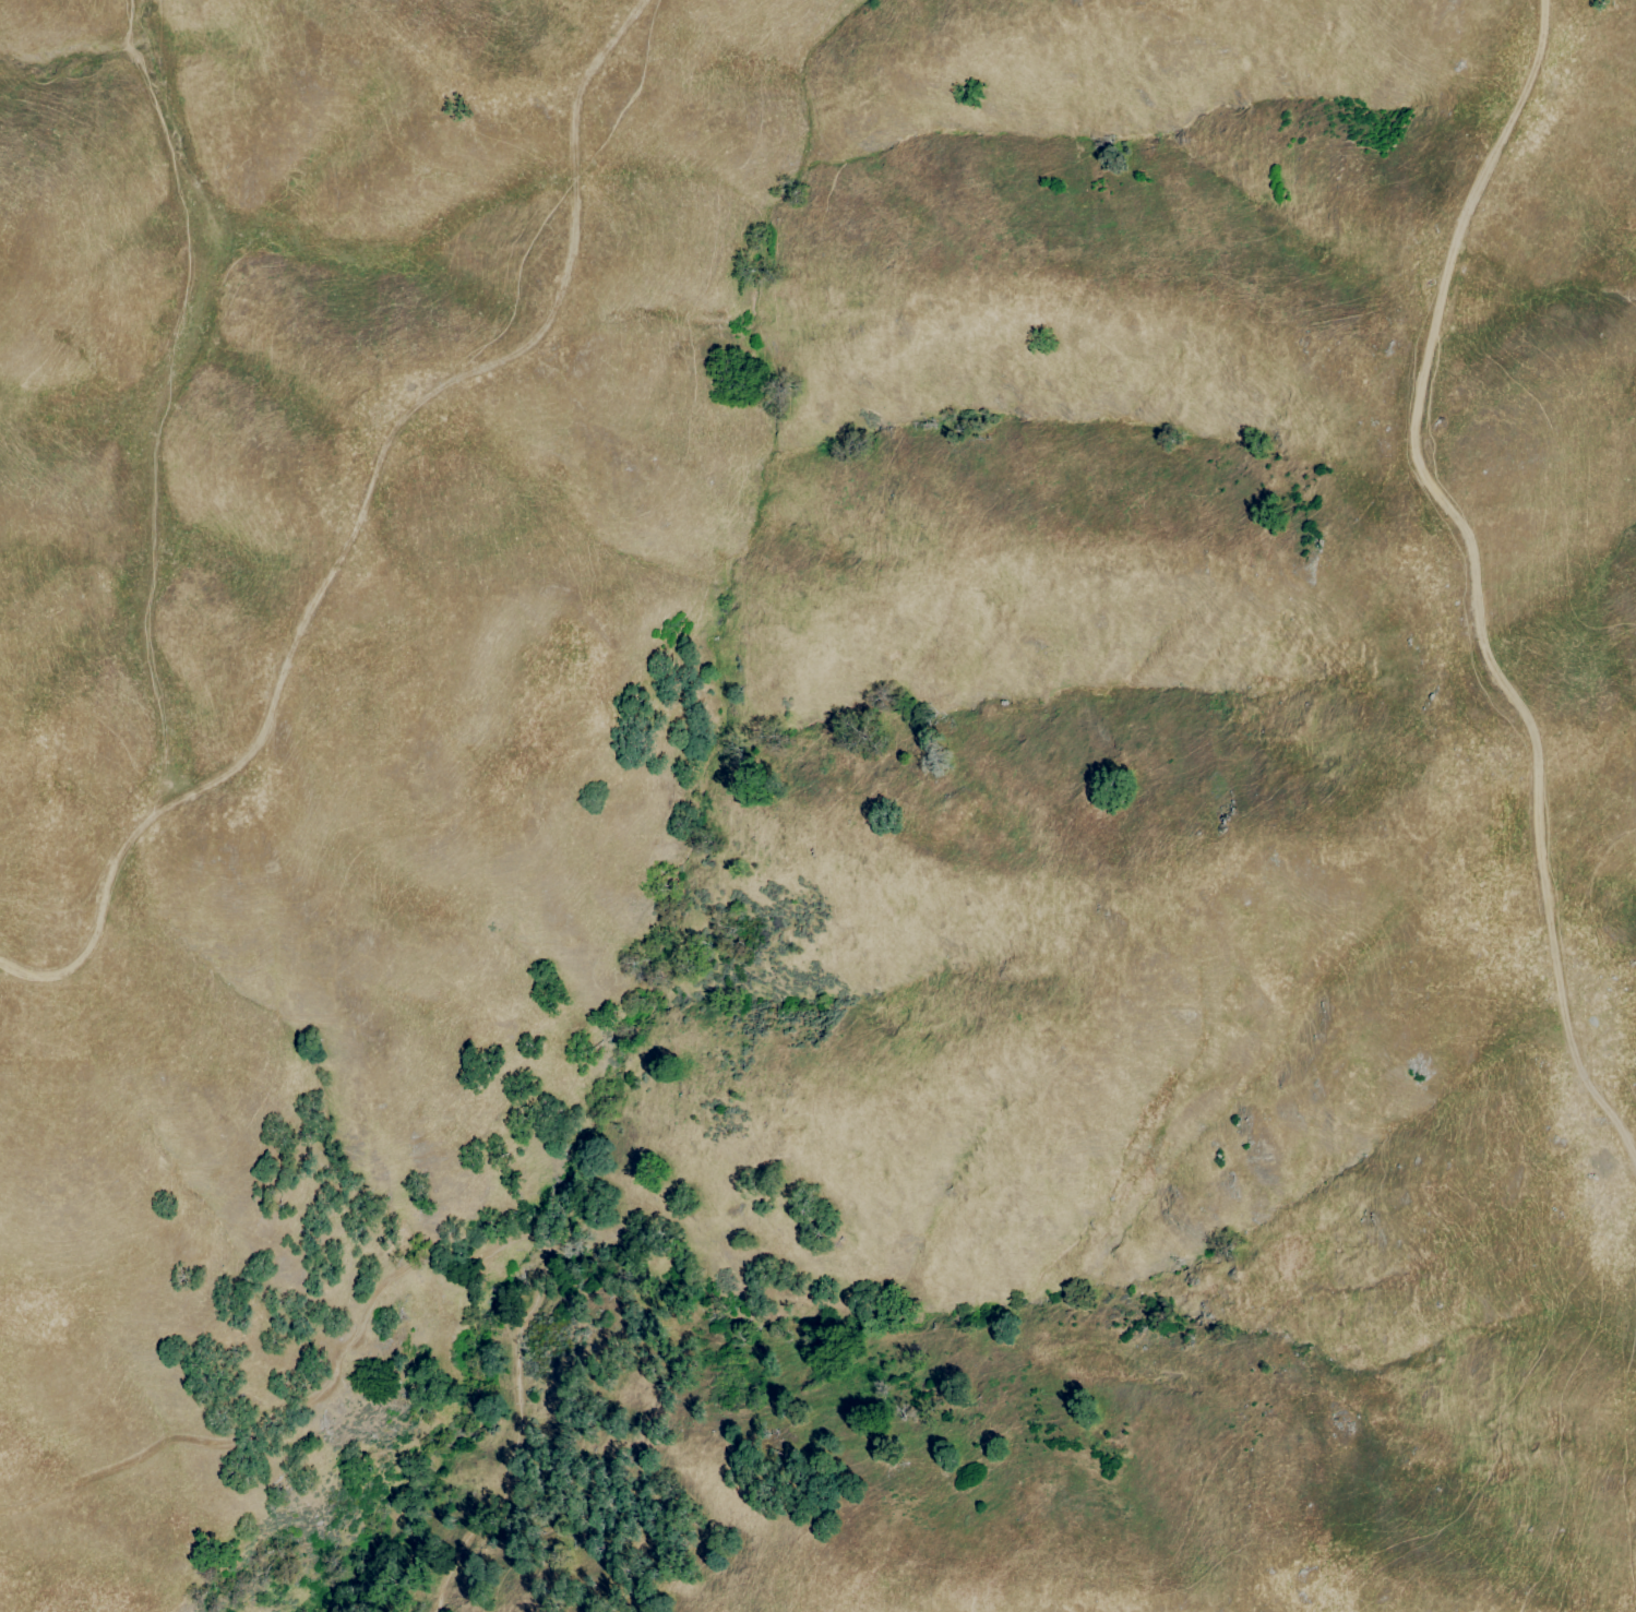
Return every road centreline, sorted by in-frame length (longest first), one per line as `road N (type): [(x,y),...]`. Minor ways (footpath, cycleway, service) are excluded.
road 1 (residential): [(0,967),(40,976),(71,971),(89,944),(116,862),(145,821),(248,759),(296,637),(350,539),(383,444),(433,393),(520,348),(548,321),(572,253),(575,102),(590,64),(645,0)]
road 2 (residential): [(1540,0),(1541,58),(1476,182),(1425,331),(1419,435),(1454,518),(1476,628),(1530,724),(1541,879),(1578,1062),(1635,1169)]

